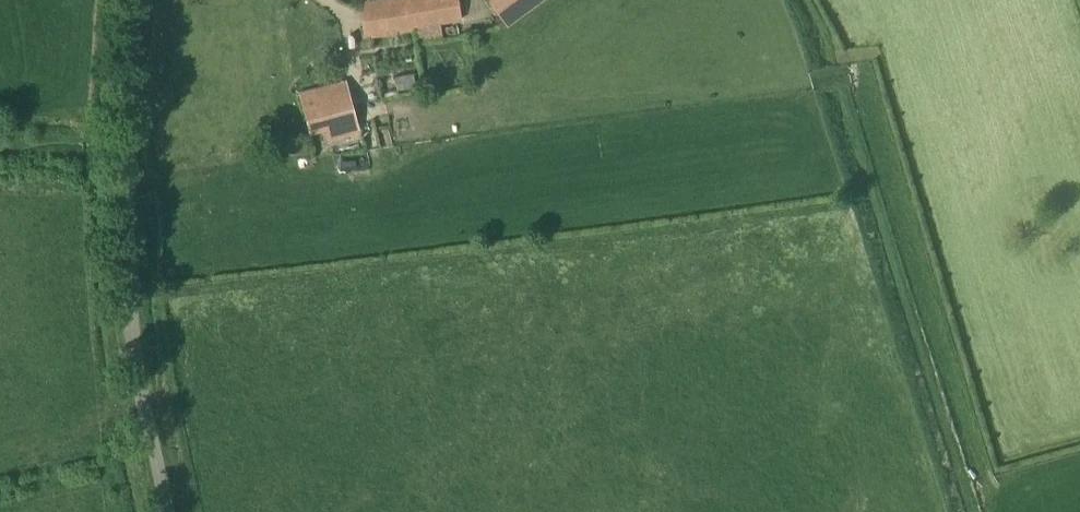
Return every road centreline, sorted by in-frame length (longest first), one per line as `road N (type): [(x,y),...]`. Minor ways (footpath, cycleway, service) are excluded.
road 1 (unclassified): [(165,511),(132,339),(136,0)]

